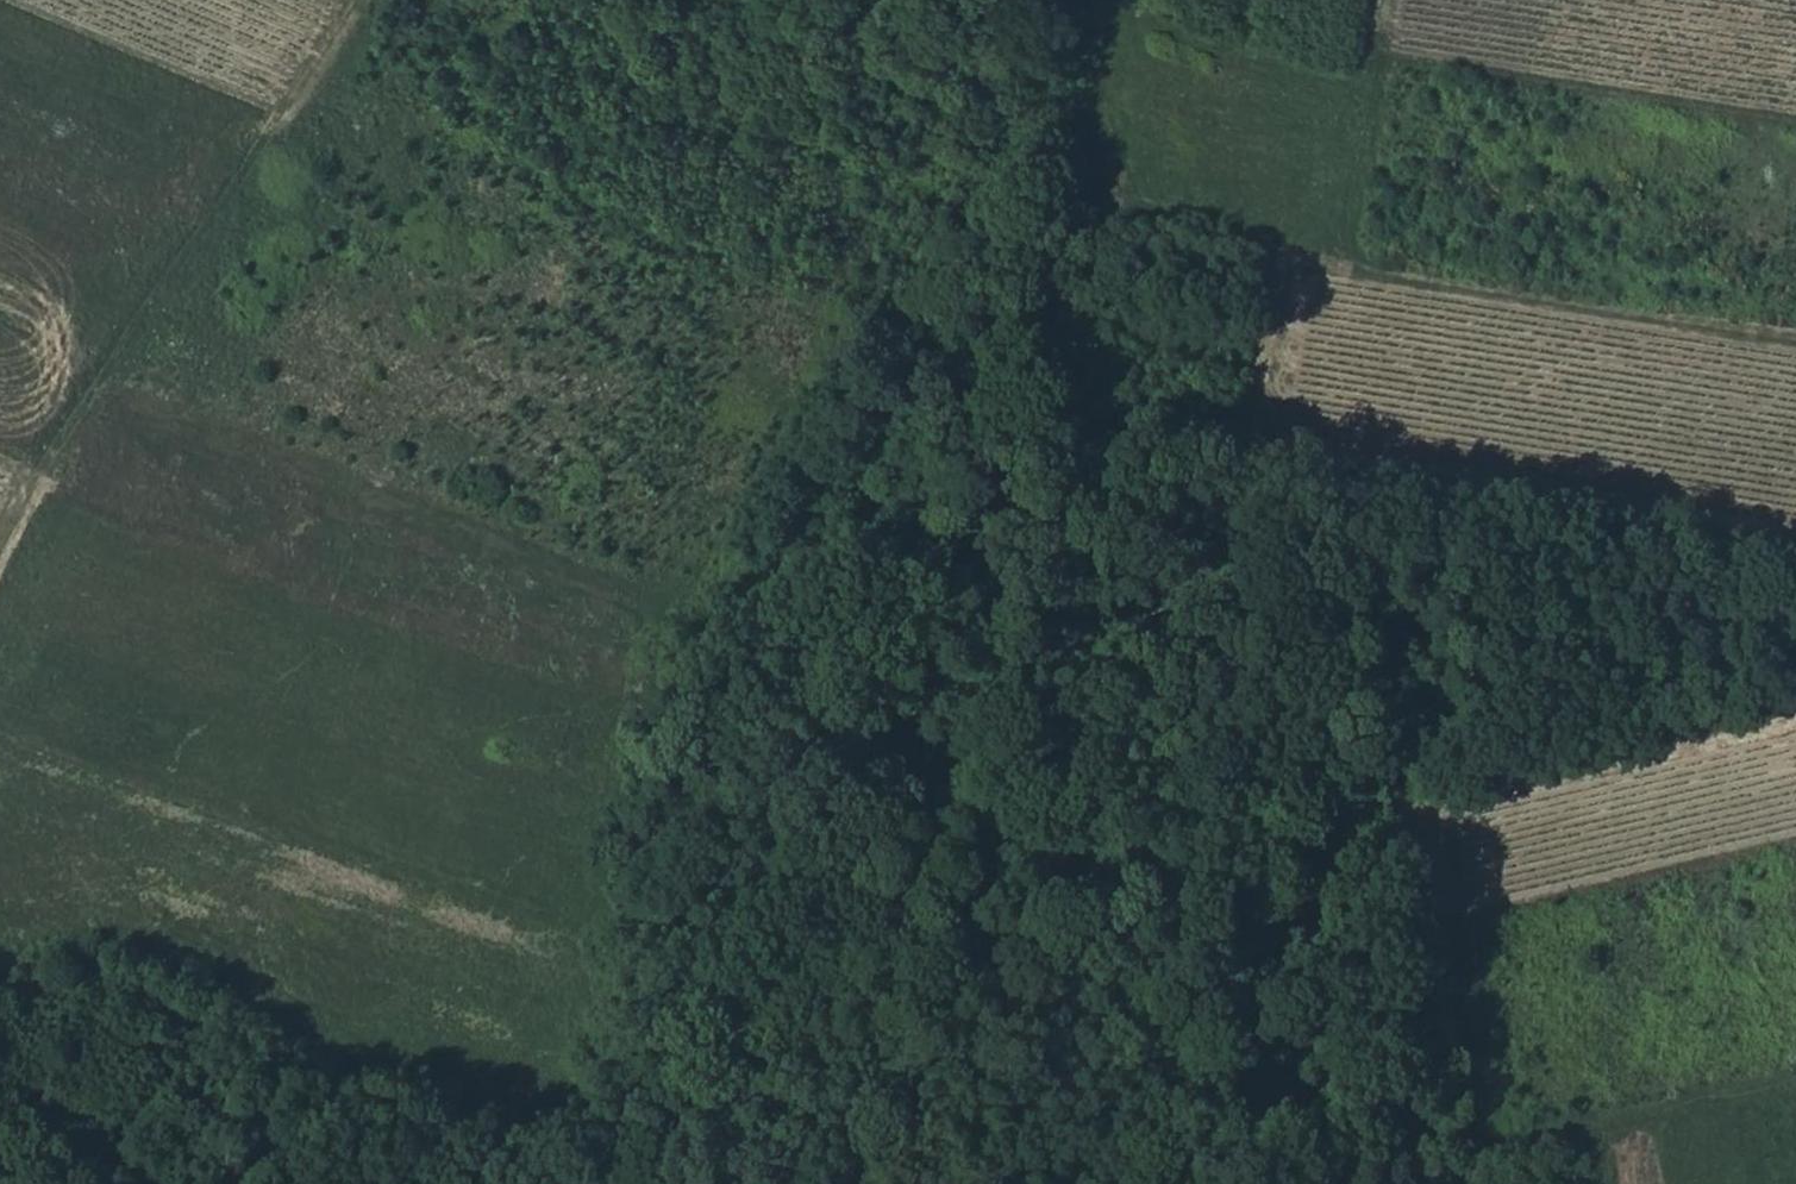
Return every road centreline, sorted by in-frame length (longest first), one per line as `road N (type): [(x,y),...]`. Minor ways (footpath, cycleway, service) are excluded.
road 1 (track): [(350,0),(0,538)]

